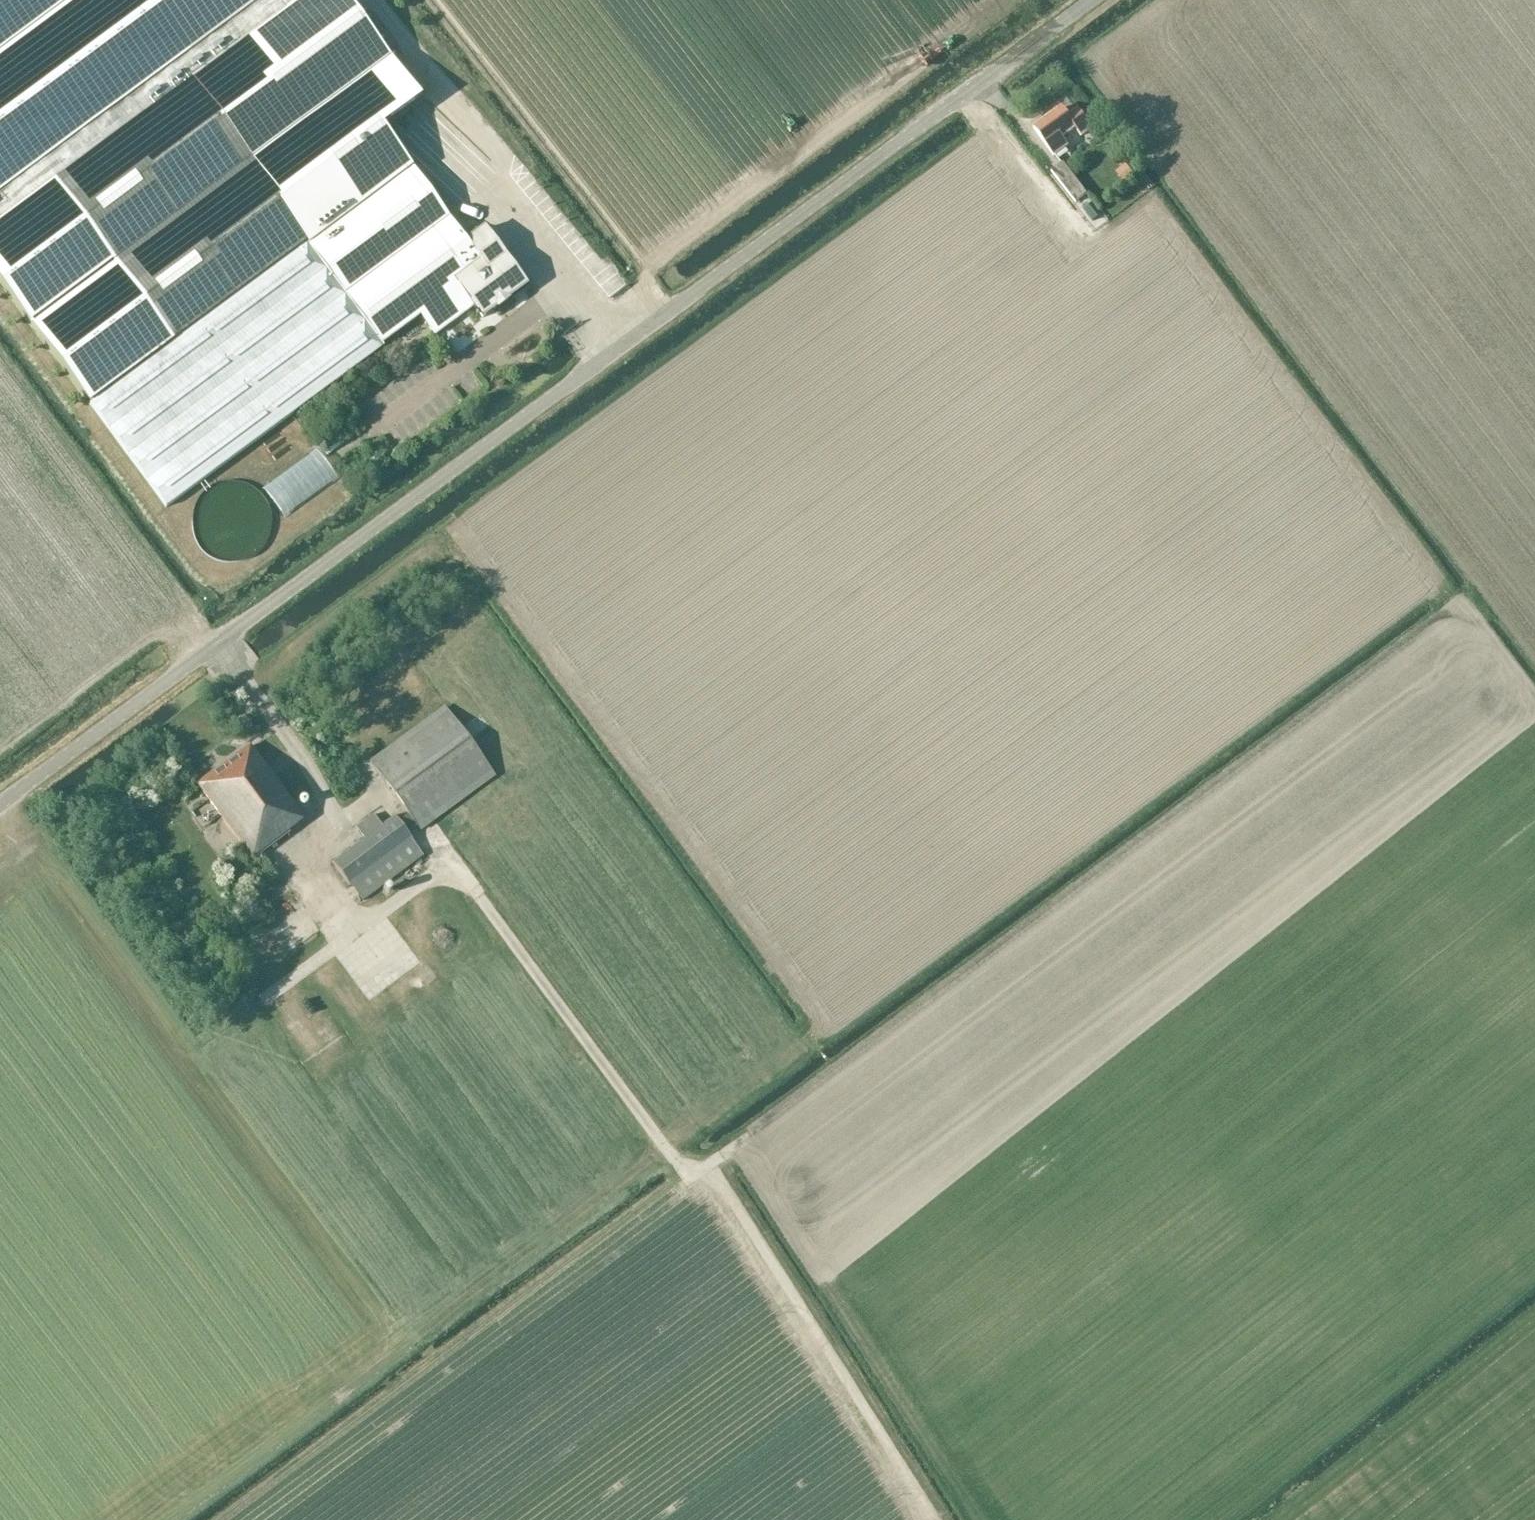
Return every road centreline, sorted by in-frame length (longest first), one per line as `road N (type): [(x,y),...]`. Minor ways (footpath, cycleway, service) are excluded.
road 1 (unclassified): [(0,804),(1096,0)]

